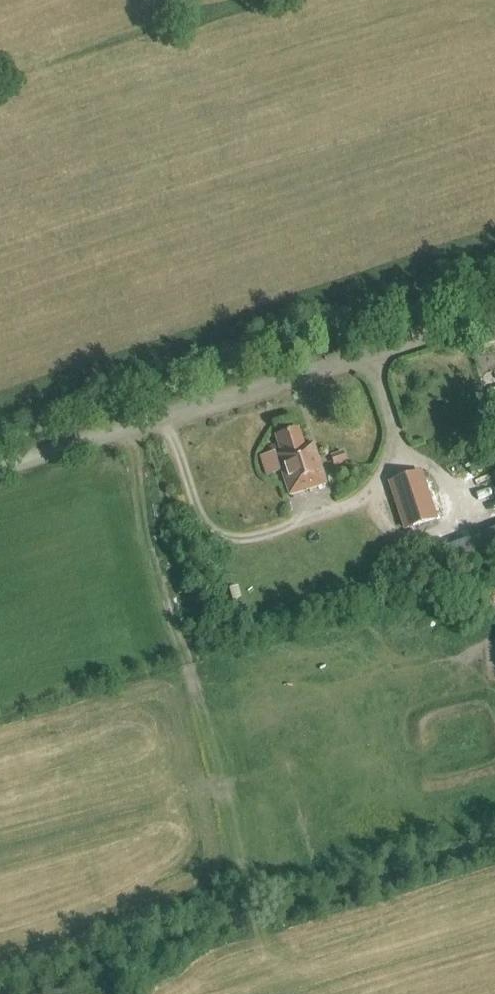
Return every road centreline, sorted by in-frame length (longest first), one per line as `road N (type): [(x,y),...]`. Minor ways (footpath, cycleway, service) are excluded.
road 1 (track): [(0,465),(494,306)]

